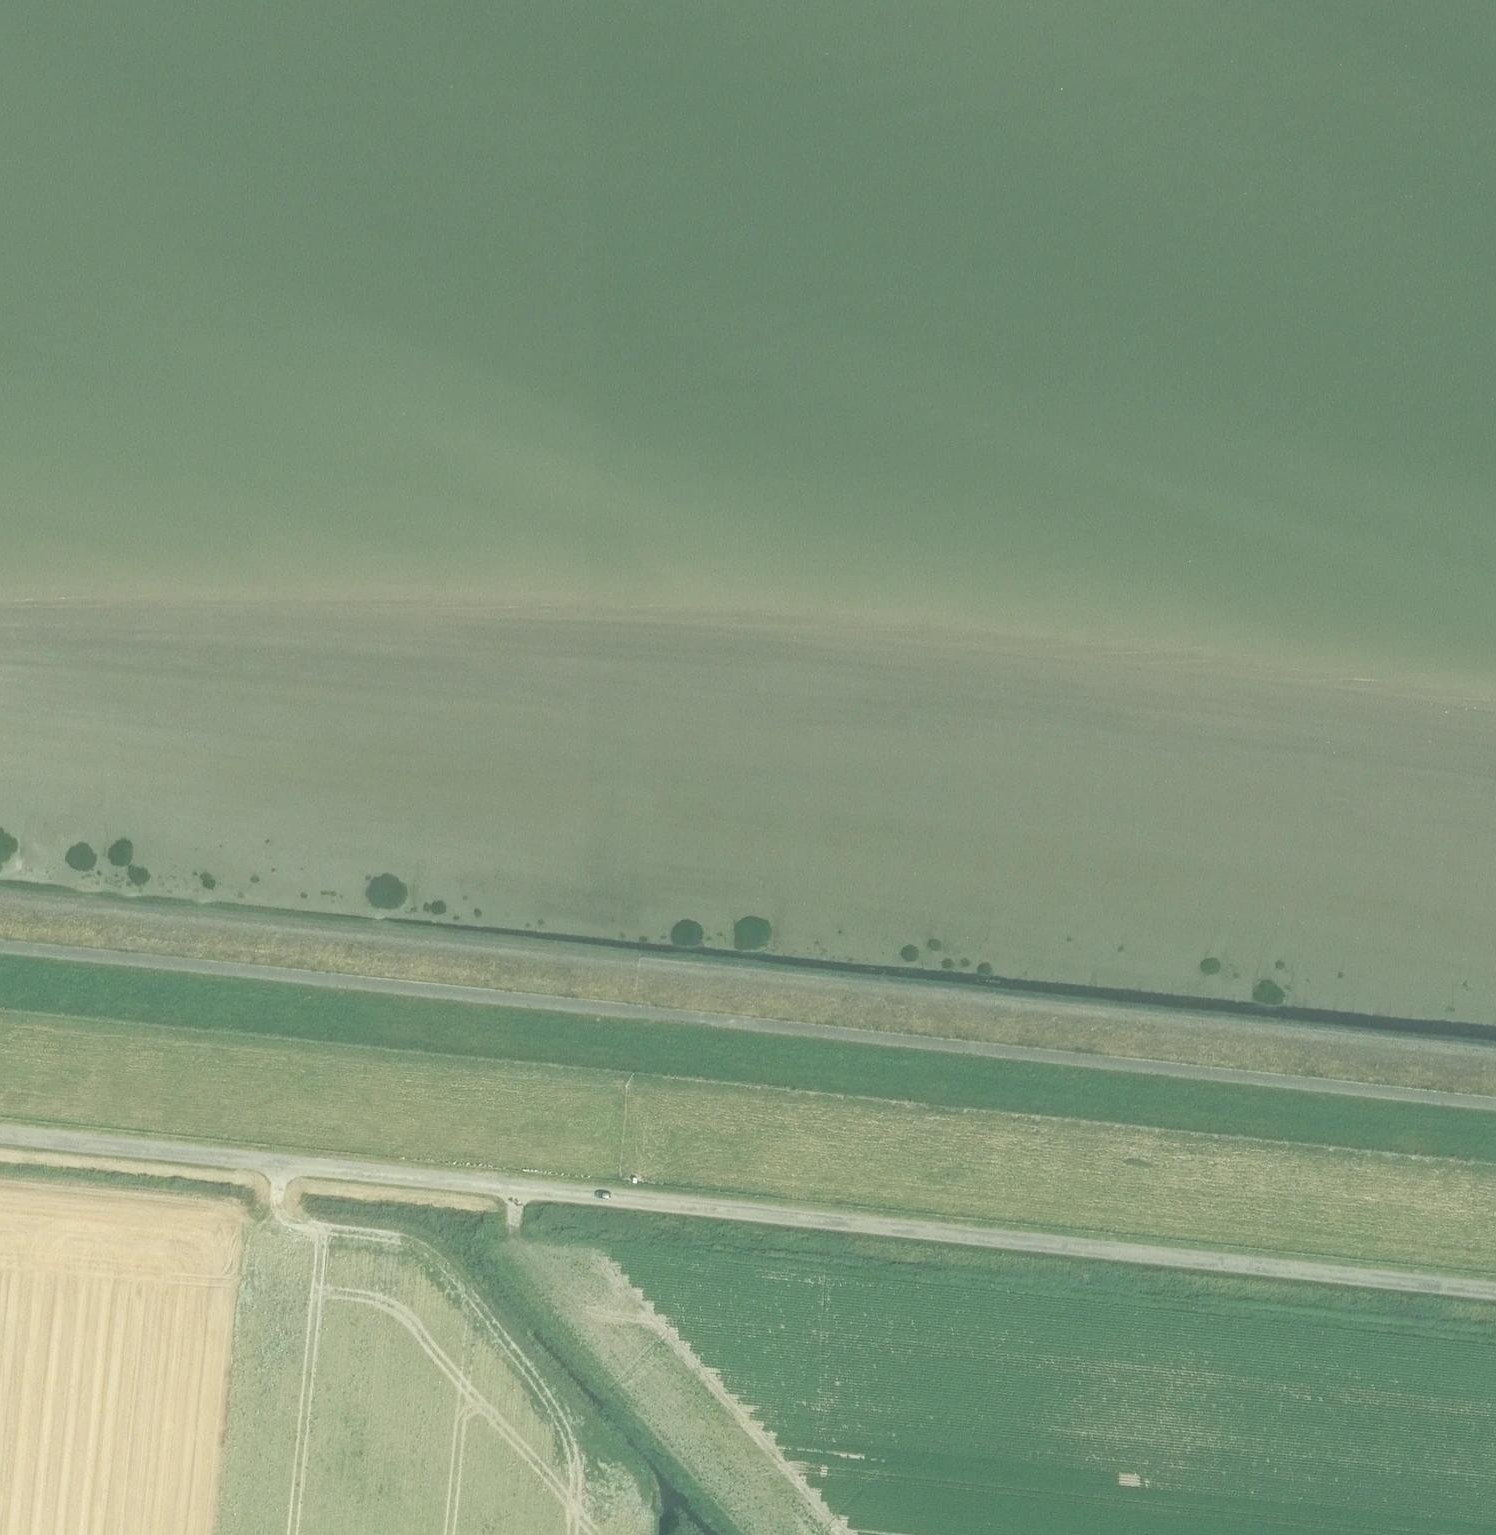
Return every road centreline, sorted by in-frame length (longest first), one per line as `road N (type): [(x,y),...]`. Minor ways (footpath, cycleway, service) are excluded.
road 1 (unclassified): [(1495,1291),(0,1136)]

